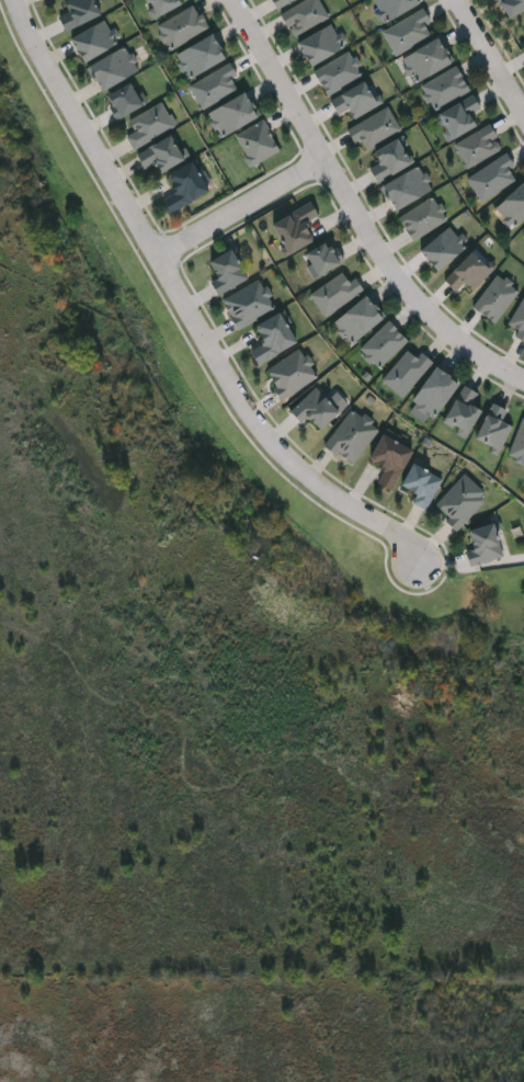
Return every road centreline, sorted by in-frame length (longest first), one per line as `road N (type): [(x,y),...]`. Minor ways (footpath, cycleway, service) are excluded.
road 1 (residential): [(16,0),(60,95),(252,424),(310,480),(413,545),(421,561)]
road 2 (residential): [(523,374),(467,344),(402,281),(233,0)]
road 3 (residential): [(155,259),(327,159)]
road 4 (residential): [(523,114),(459,0)]

